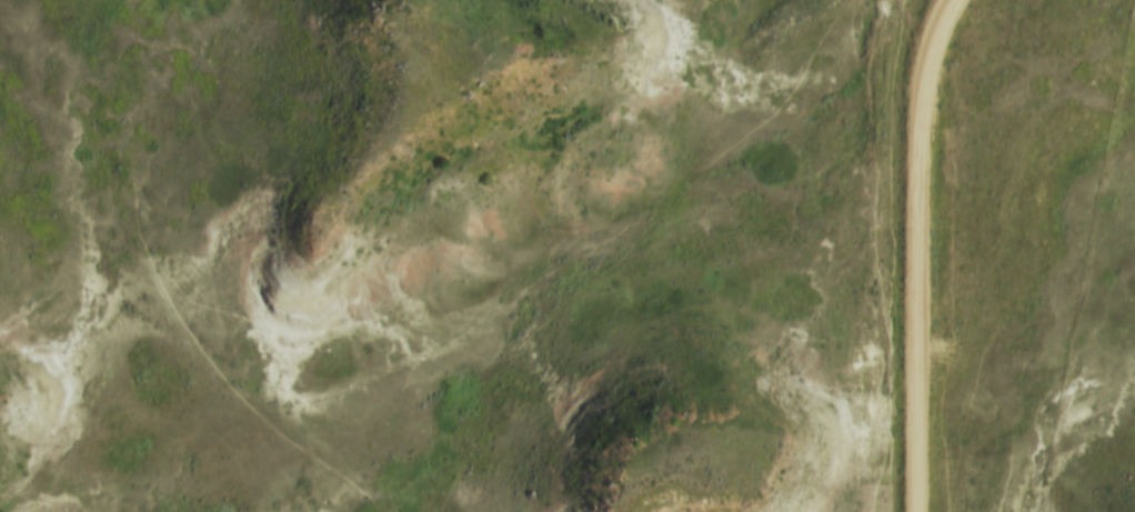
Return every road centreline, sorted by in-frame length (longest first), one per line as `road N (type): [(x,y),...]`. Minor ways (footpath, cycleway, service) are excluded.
road 1 (residential): [(917,511),(920,102),(950,0)]

